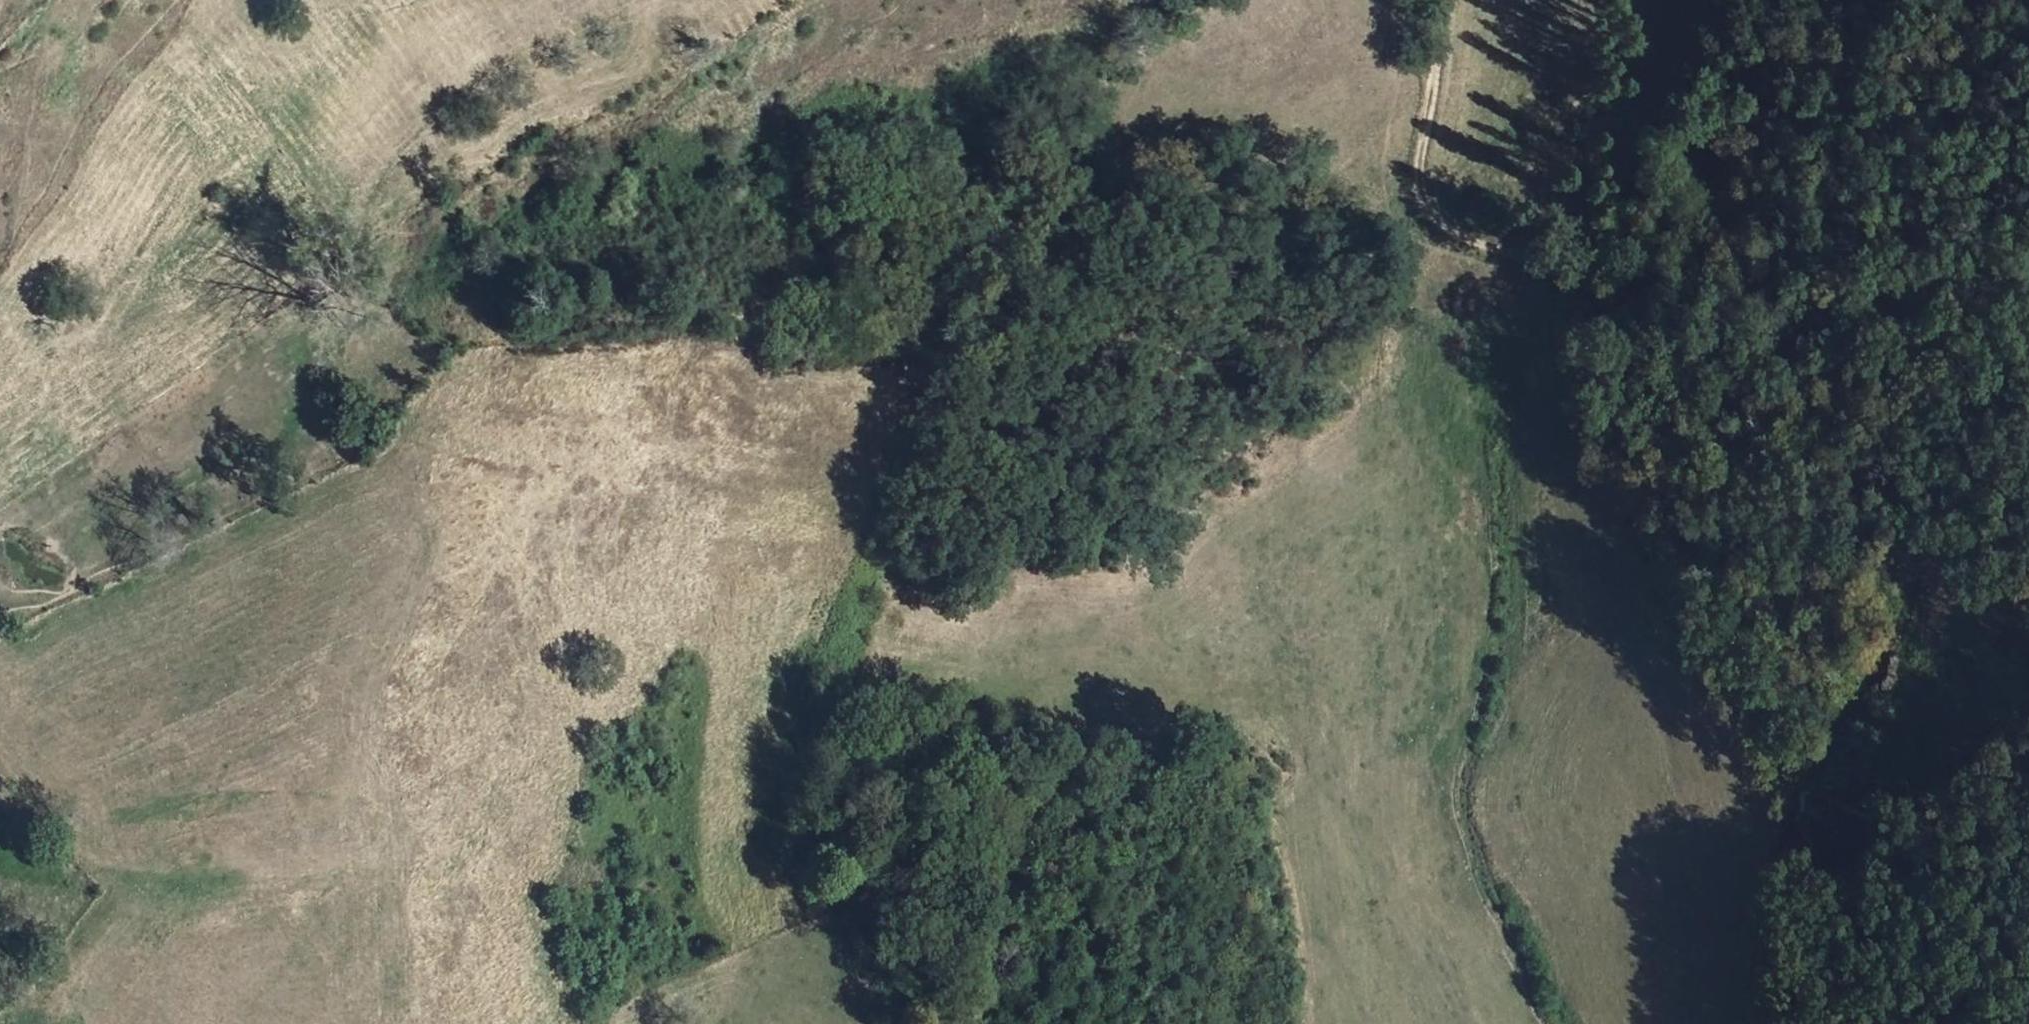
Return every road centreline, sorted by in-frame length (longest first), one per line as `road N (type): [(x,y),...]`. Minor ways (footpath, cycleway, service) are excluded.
road 1 (track): [(1547,274),(1450,236),(1416,186),(1439,0)]

